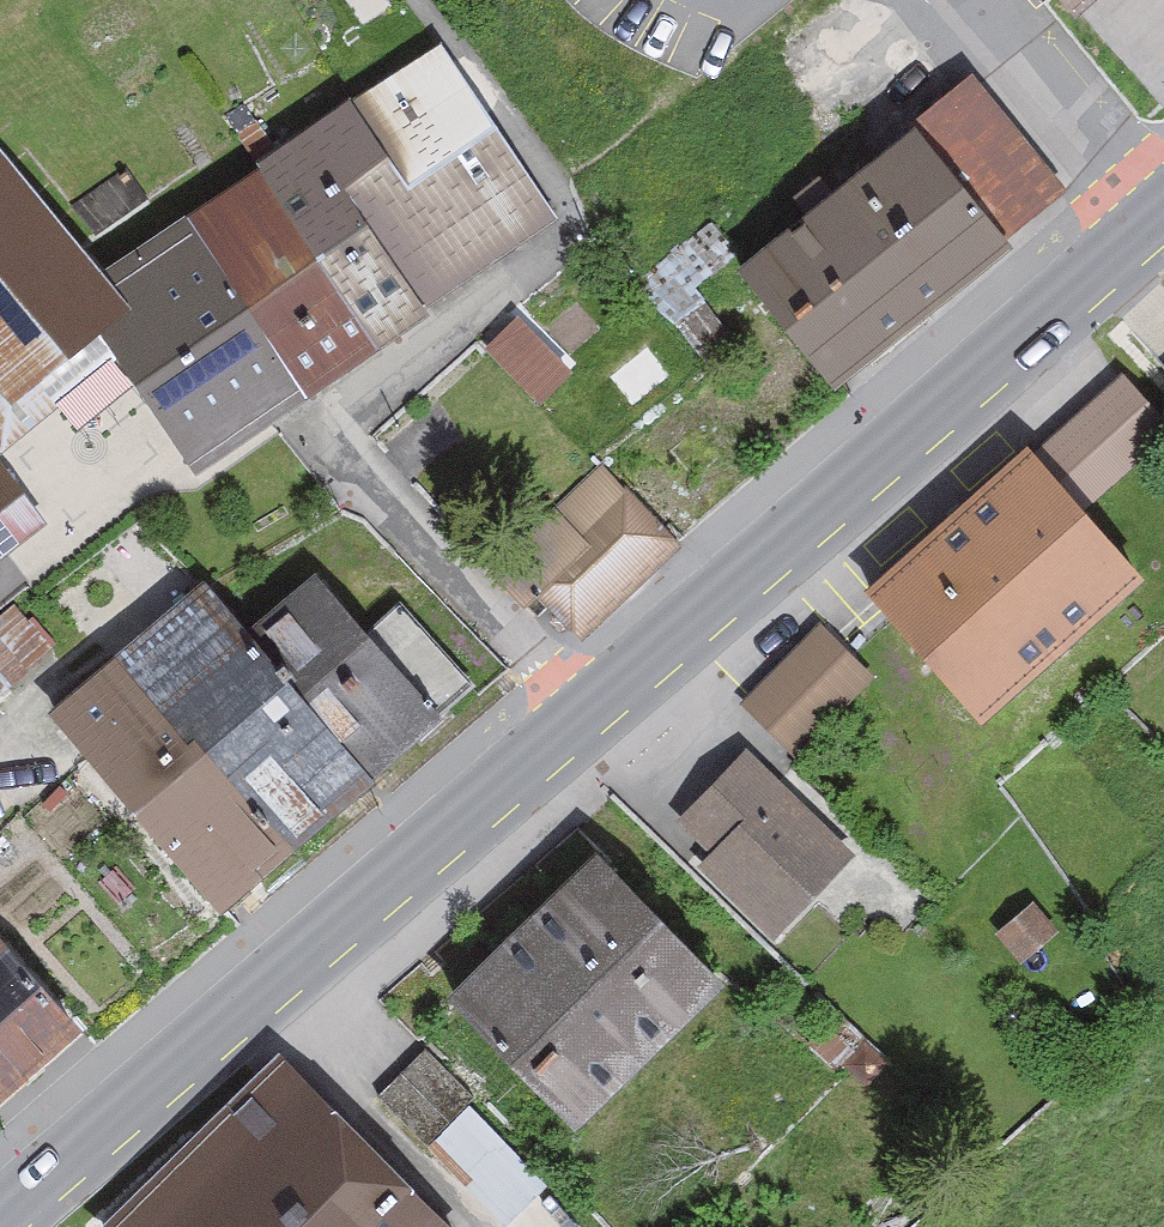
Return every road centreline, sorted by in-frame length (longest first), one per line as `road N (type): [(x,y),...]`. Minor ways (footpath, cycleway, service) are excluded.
road 1 (secondary): [(0,1225),(1163,199)]

